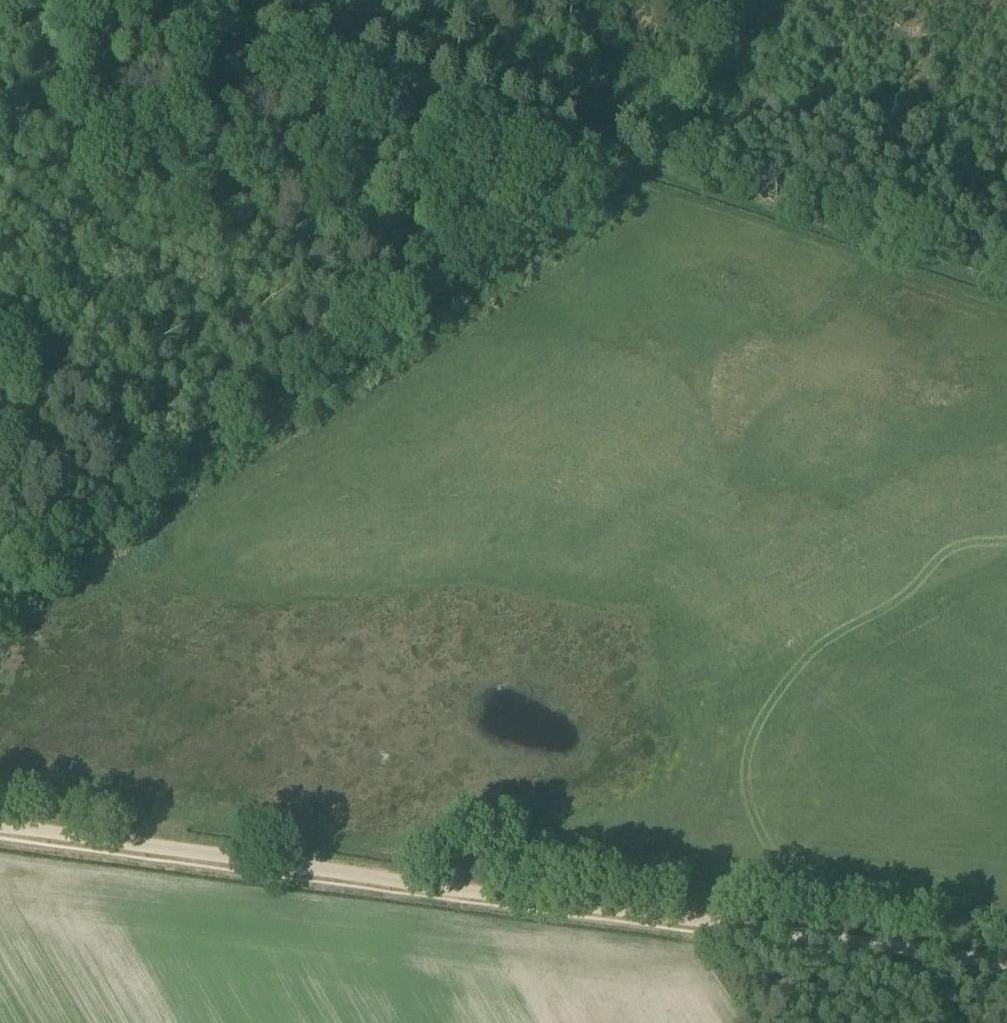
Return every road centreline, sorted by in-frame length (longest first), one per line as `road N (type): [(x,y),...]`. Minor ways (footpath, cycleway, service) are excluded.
road 1 (track): [(0,828),(1006,954)]
road 2 (track): [(62,0),(630,185)]

